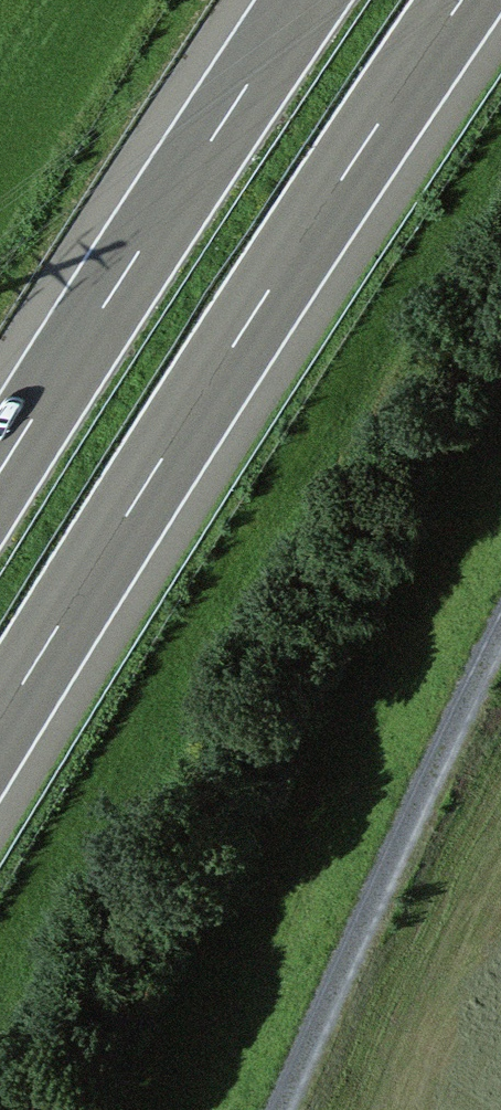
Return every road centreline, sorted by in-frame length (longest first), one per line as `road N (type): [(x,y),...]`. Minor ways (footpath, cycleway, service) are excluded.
road 1 (motorway): [(0,731),(149,480),(468,0)]
road 2 (motorway): [(311,0),(0,485)]
road 3 (track): [(315,1109),(500,749)]

